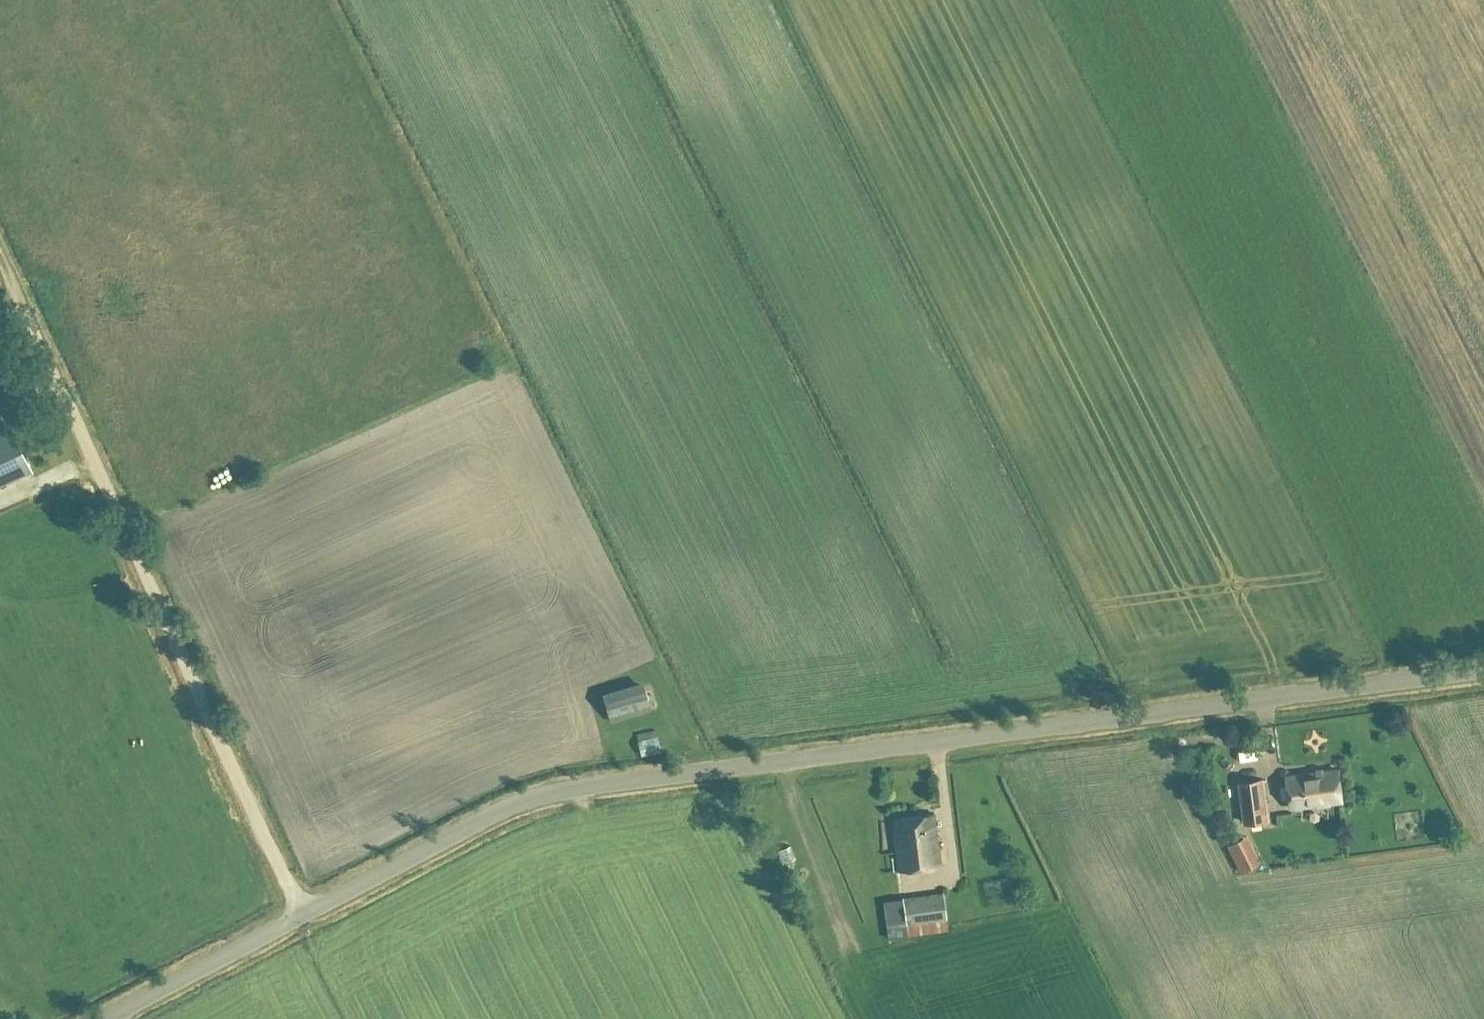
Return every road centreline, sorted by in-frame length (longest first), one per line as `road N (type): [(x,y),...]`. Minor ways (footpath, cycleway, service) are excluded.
road 1 (unclassified): [(107,1018),(492,816),(555,791),(1483,666)]
road 2 (track): [(309,913),(0,246)]

